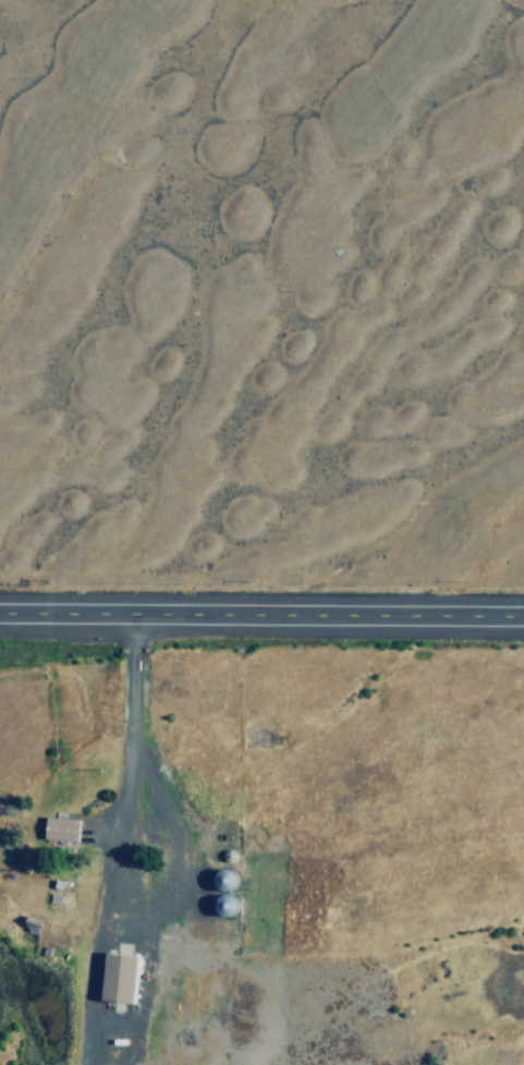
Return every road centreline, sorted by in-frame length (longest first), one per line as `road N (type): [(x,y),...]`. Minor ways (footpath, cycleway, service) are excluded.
road 1 (secondary): [(523,614),(0,611)]

